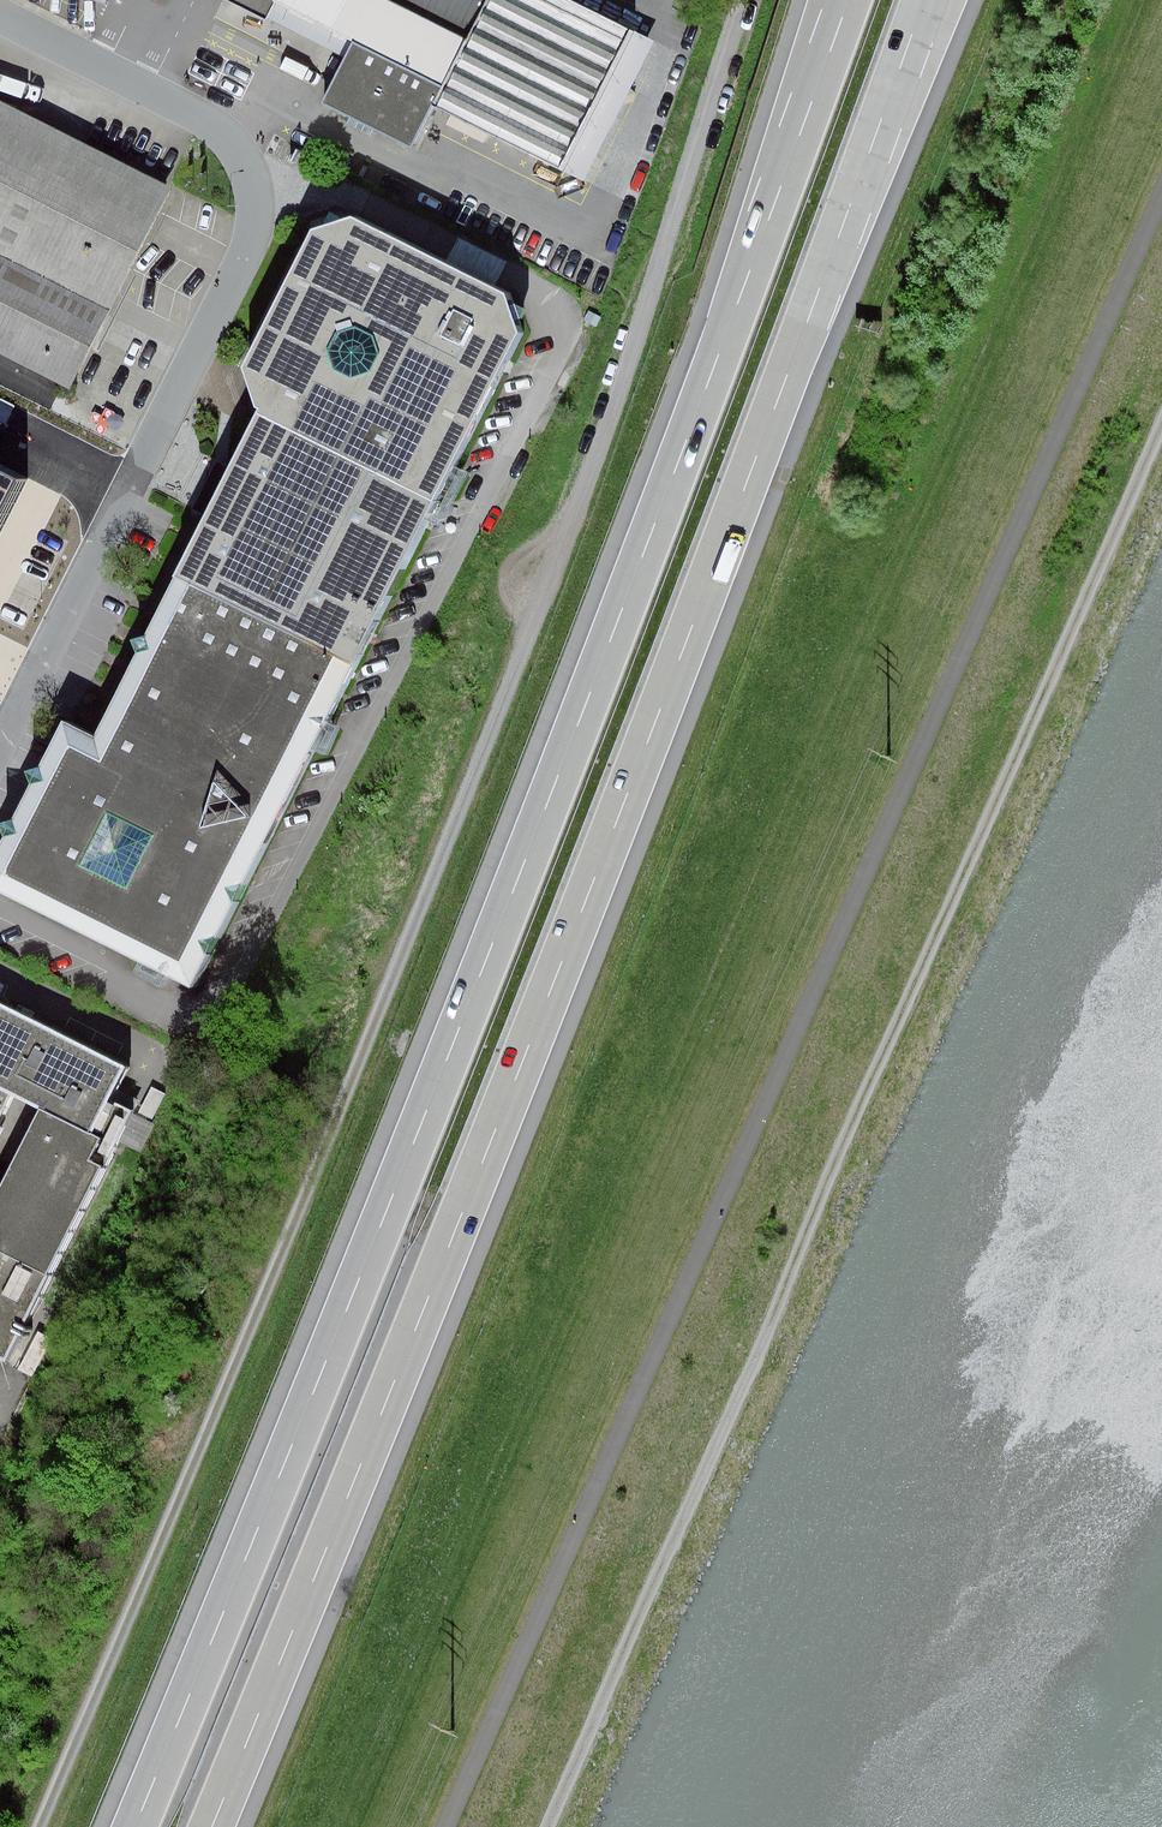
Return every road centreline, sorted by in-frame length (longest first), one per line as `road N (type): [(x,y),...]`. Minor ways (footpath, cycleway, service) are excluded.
road 1 (track): [(746,0),(676,221),(497,714),(32,1826)]
road 2 (motorway): [(209,1826),(461,1223),(707,598),(923,0)]
road 3 (motorway): [(848,0),(398,1197),(134,1826)]
road 4 (track): [(1161,195),(445,1826)]
road 5 (track): [(1161,425),(547,1826)]
road 6 (unclassified): [(0,744),(248,258),(258,196),(246,151),(229,134),(0,17)]

